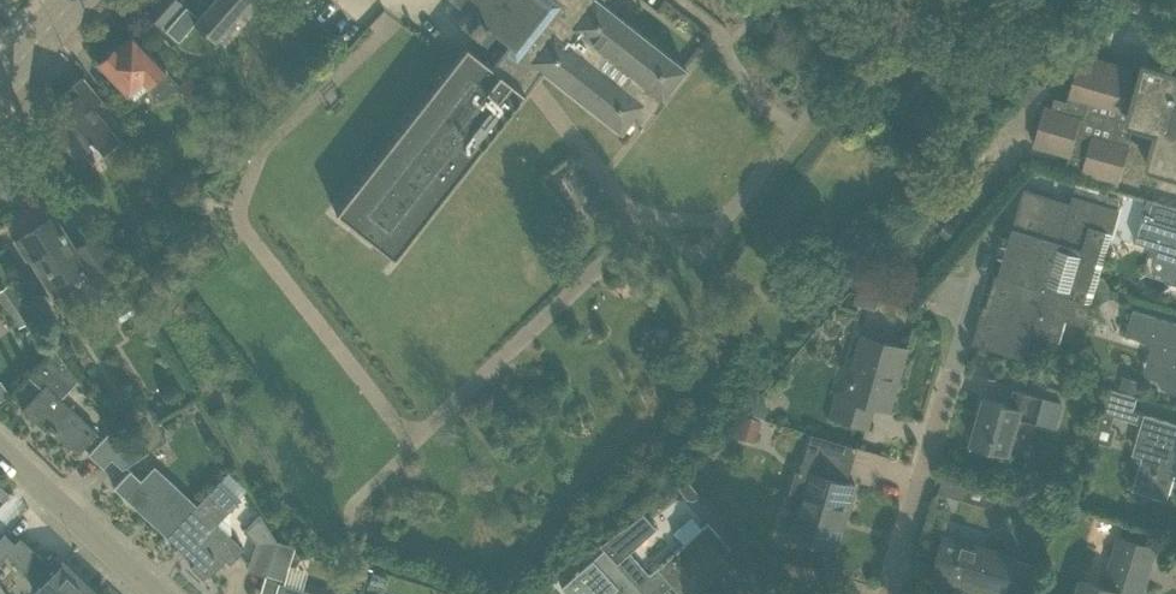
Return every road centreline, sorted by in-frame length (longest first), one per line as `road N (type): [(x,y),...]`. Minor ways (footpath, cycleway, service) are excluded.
road 1 (residential): [(149,593),(0,439)]
road 2 (residential): [(887,593),(944,393)]

